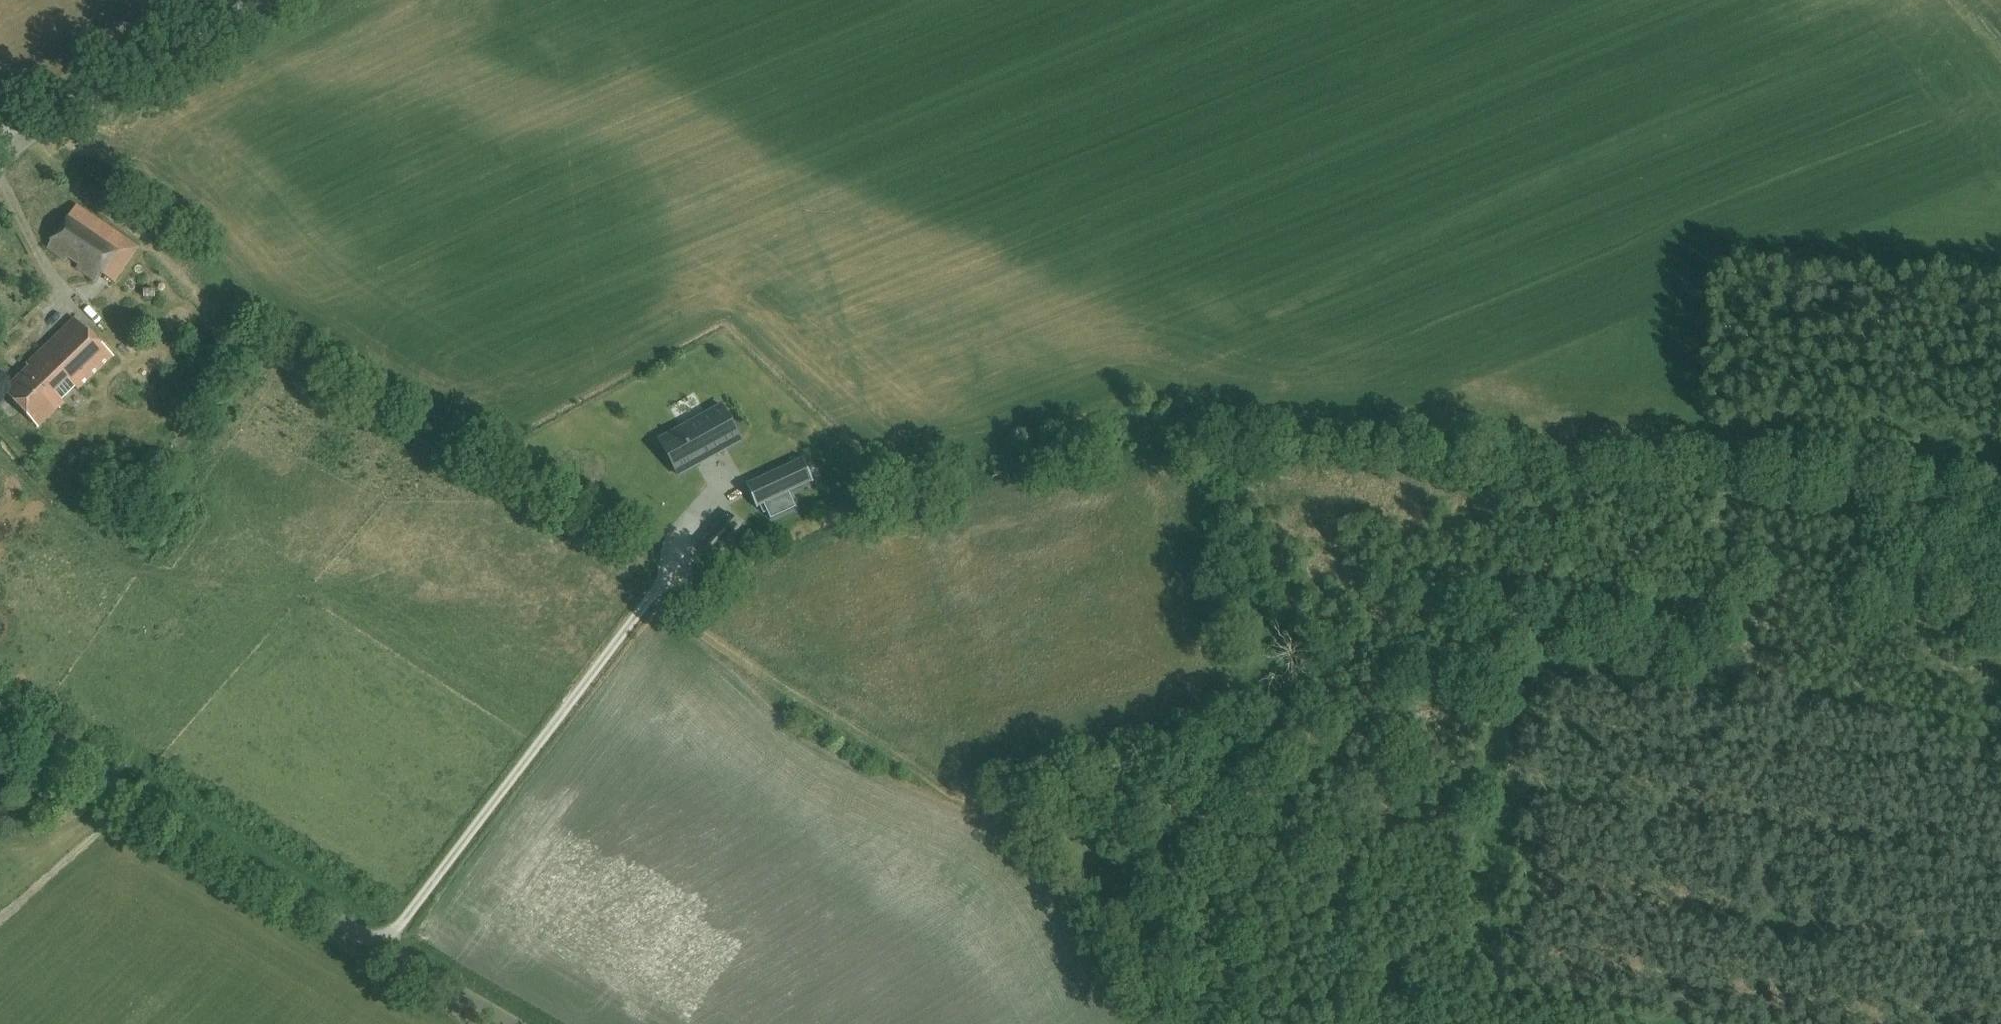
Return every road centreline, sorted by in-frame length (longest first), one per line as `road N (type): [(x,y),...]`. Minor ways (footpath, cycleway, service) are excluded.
road 1 (unclassified): [(514,1023),(0,723)]
road 2 (tertiary): [(0,157),(86,98),(260,0)]

